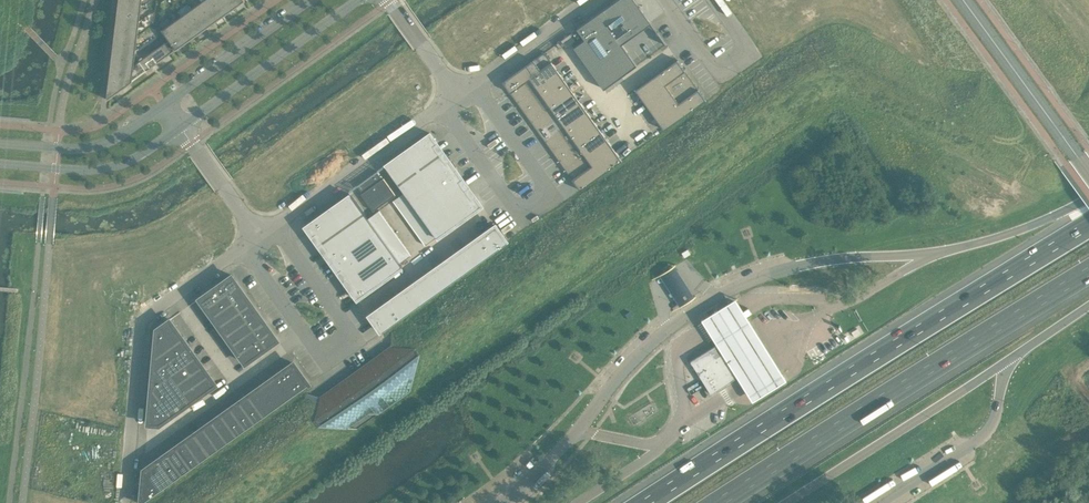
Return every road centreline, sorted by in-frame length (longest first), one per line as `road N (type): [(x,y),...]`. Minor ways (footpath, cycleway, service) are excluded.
road 1 (motorway): [(1088,227),(650,502)]
road 2 (motorway): [(726,502),(1088,275)]
road 3 (unclassified): [(258,234),(456,93)]
road 4 (secondary): [(181,126),(357,0)]
road 5 (secondary): [(963,0),(1088,172)]
road 6 (residential): [(343,322),(510,201)]
road 7 (unclassified): [(715,0),(754,54),(722,77),(666,0)]
road 8 (unclassified): [(456,93),(484,99),(551,193),(520,215),(510,201)]
road 9 (secondary): [(0,163),(95,170),(126,162),(181,126)]
road 10 (secondary): [(312,0),(165,105)]
road 11 (secondary): [(165,105),(111,141),(84,148),(0,144)]
road 12 (motorway): [(1088,199),(932,255)]
road 13 (unclassified): [(456,93),(587,0)]
road 14 (unclassified): [(130,436),(139,325),(175,294)]
road 15 (unclassified): [(181,126),(258,234)]
road 16 (unclassified): [(258,234),(287,243),(343,322)]
road 17 (unclassified): [(510,201),(452,120),(456,93)]
road 18 (residential): [(130,436),(160,435),(237,381)]

